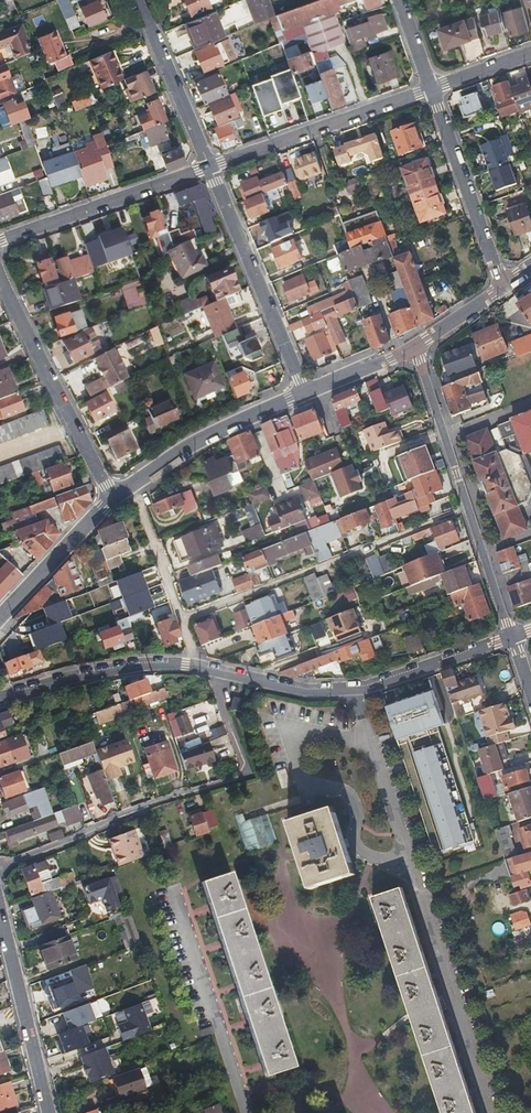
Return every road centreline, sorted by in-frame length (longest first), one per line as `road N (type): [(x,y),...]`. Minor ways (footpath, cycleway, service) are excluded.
road 1 (residential): [(487,1112),(352,691)]
road 2 (residential): [(0,700),(149,665),(214,669),(296,701),(352,691)]
road 3 (residential): [(512,637),(413,348)]
road 4 (residential): [(0,274),(111,498)]
road 5 (residential): [(306,394),(210,167)]
road 6 (residential): [(431,89),(210,167)]
road 7 (residential): [(210,167),(0,242)]
road 8 (residential): [(306,394),(211,434),(111,498)]
road 9 (residential): [(503,287),(431,89)]
road 10 (residential): [(0,912),(48,1112)]
road 11 (residential): [(210,167),(140,0)]
road 12 (residential): [(352,691),(512,637)]
road 13 (residential): [(111,498),(0,617)]

